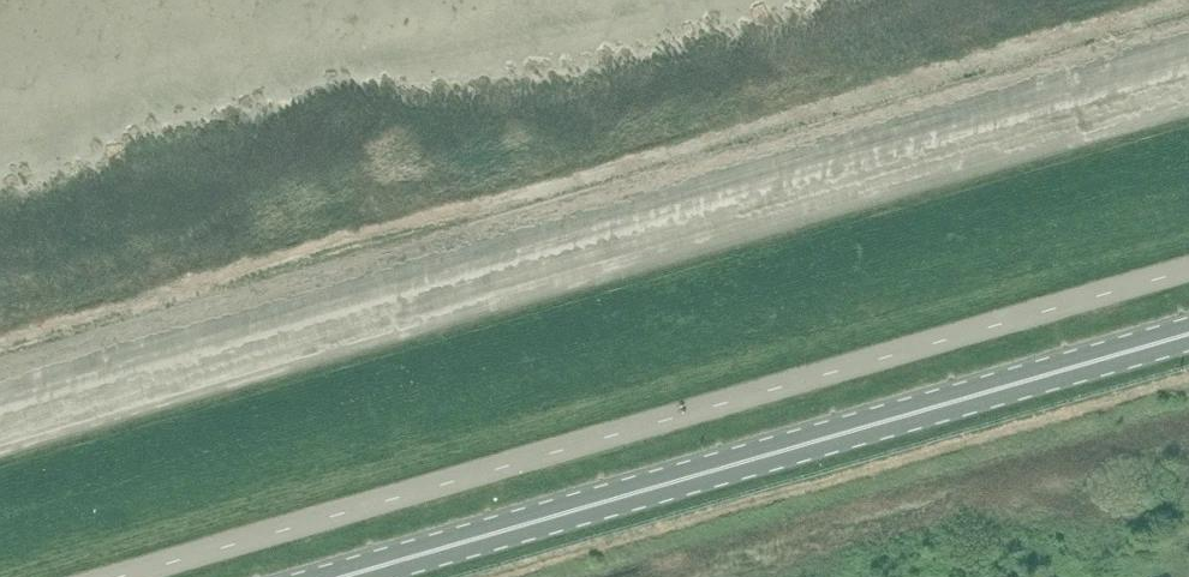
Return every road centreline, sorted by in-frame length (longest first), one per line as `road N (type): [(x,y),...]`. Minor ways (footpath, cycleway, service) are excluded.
road 1 (unclassified): [(118,576),(1188,269)]
road 2 (primary): [(343,576),(1188,335)]

